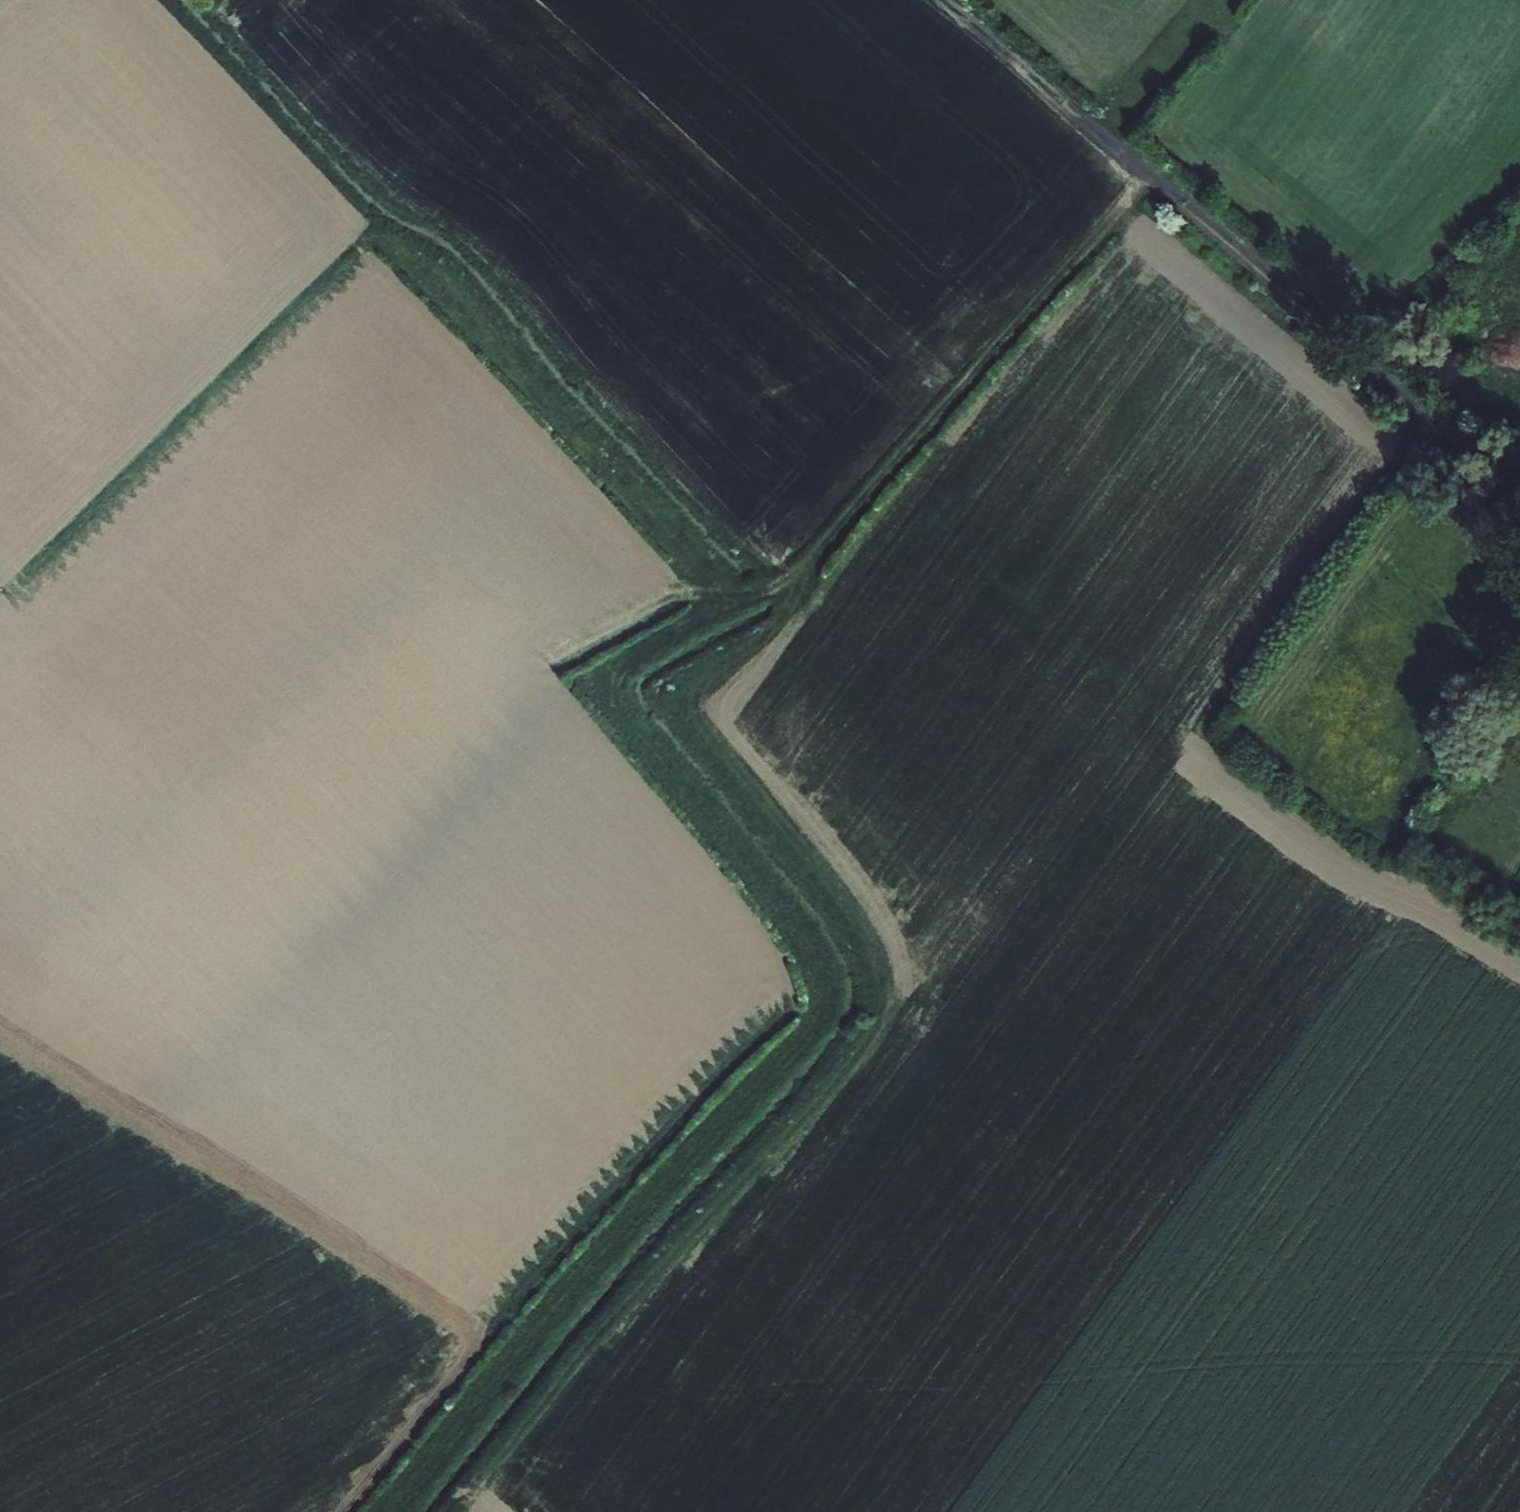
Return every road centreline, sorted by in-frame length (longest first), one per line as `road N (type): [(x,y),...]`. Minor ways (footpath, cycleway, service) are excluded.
road 1 (track): [(1519,490),(957,0)]

